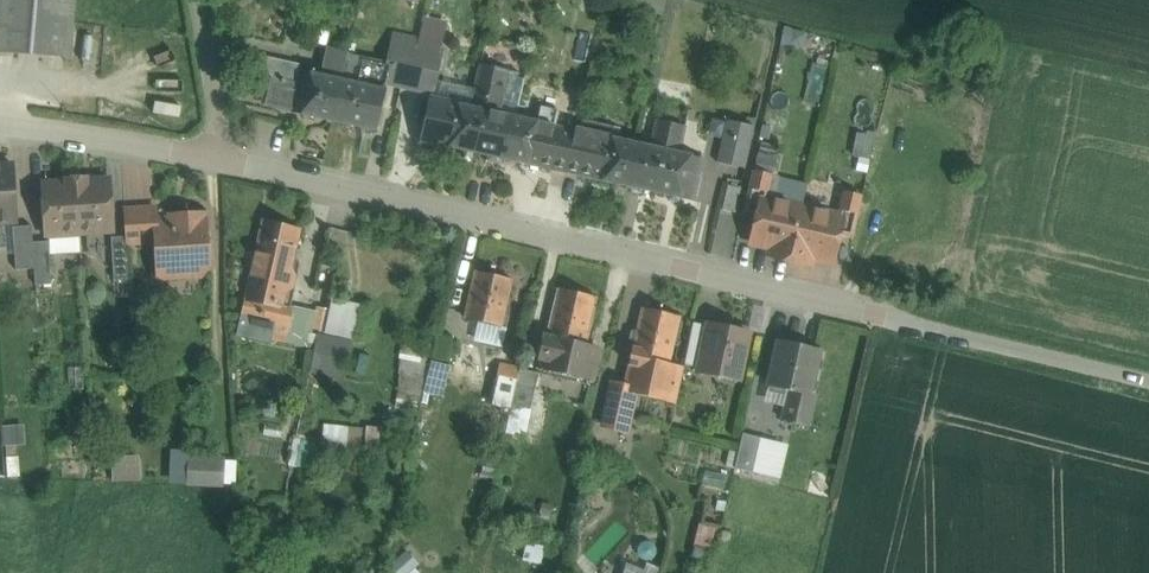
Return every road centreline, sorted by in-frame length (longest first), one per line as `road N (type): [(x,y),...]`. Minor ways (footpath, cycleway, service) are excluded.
road 1 (residential): [(231,158),(943,335)]
road 2 (residential): [(0,124),(231,158)]
road 3 (track): [(943,335),(1148,380)]
road 4 (residential): [(203,0),(231,158)]

